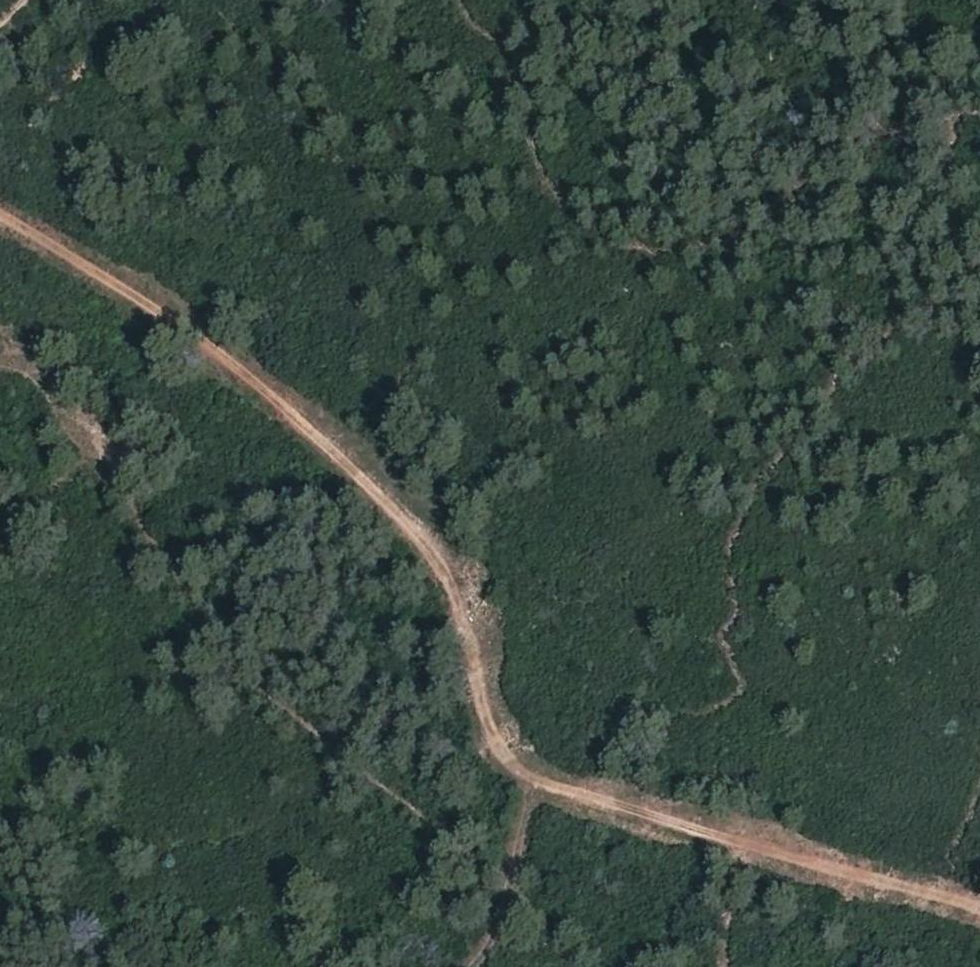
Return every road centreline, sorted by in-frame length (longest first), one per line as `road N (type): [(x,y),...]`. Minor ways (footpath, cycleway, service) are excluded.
road 1 (track): [(979,915),(522,787),(475,715),(457,616),(427,541),(225,353),(0,224)]
road 2 (track): [(471,966),(504,926),(534,791)]

